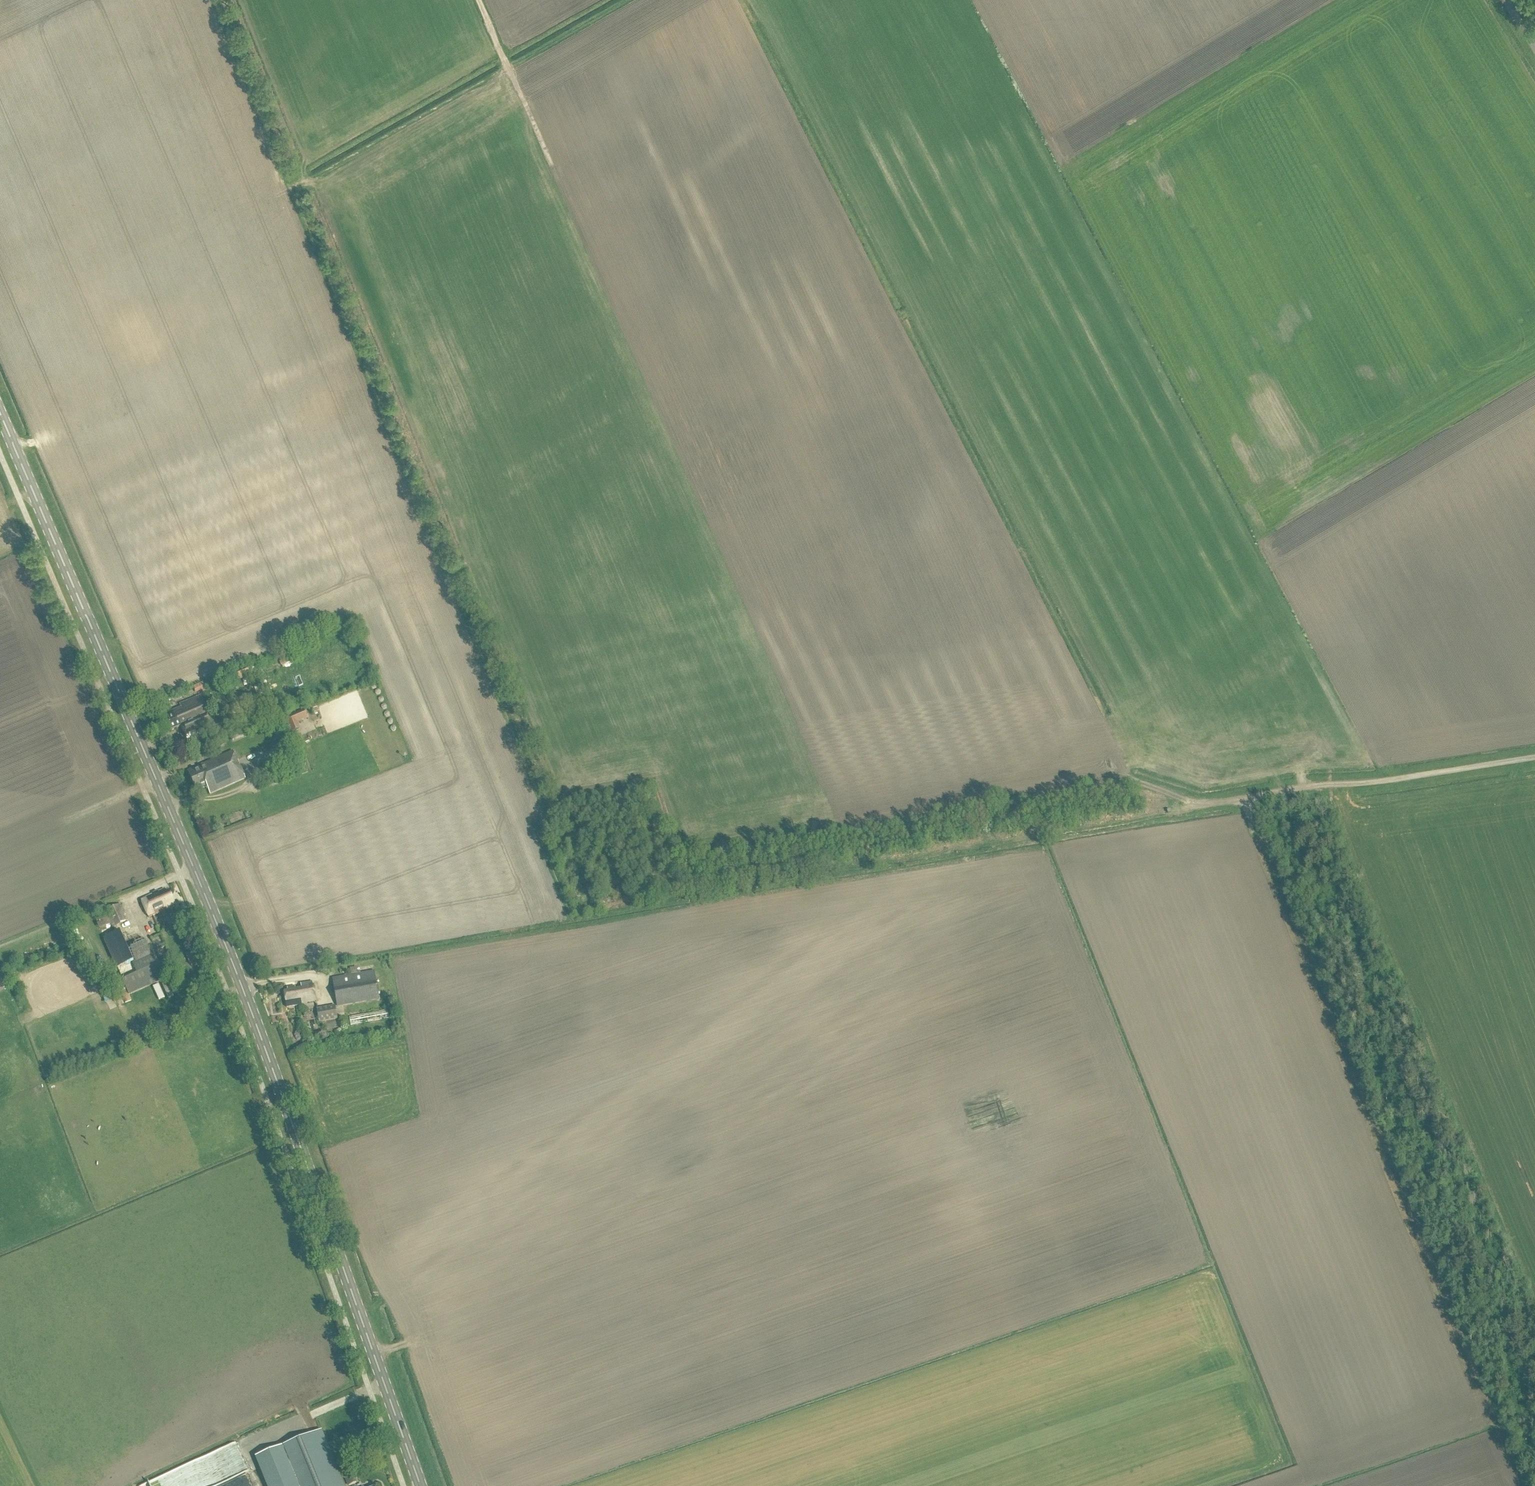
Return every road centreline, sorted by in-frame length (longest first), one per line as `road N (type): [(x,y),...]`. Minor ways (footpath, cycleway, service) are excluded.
road 1 (primary): [(420,1485),(237,974),(0,413)]
road 2 (unclassified): [(1222,803),(1534,757)]

